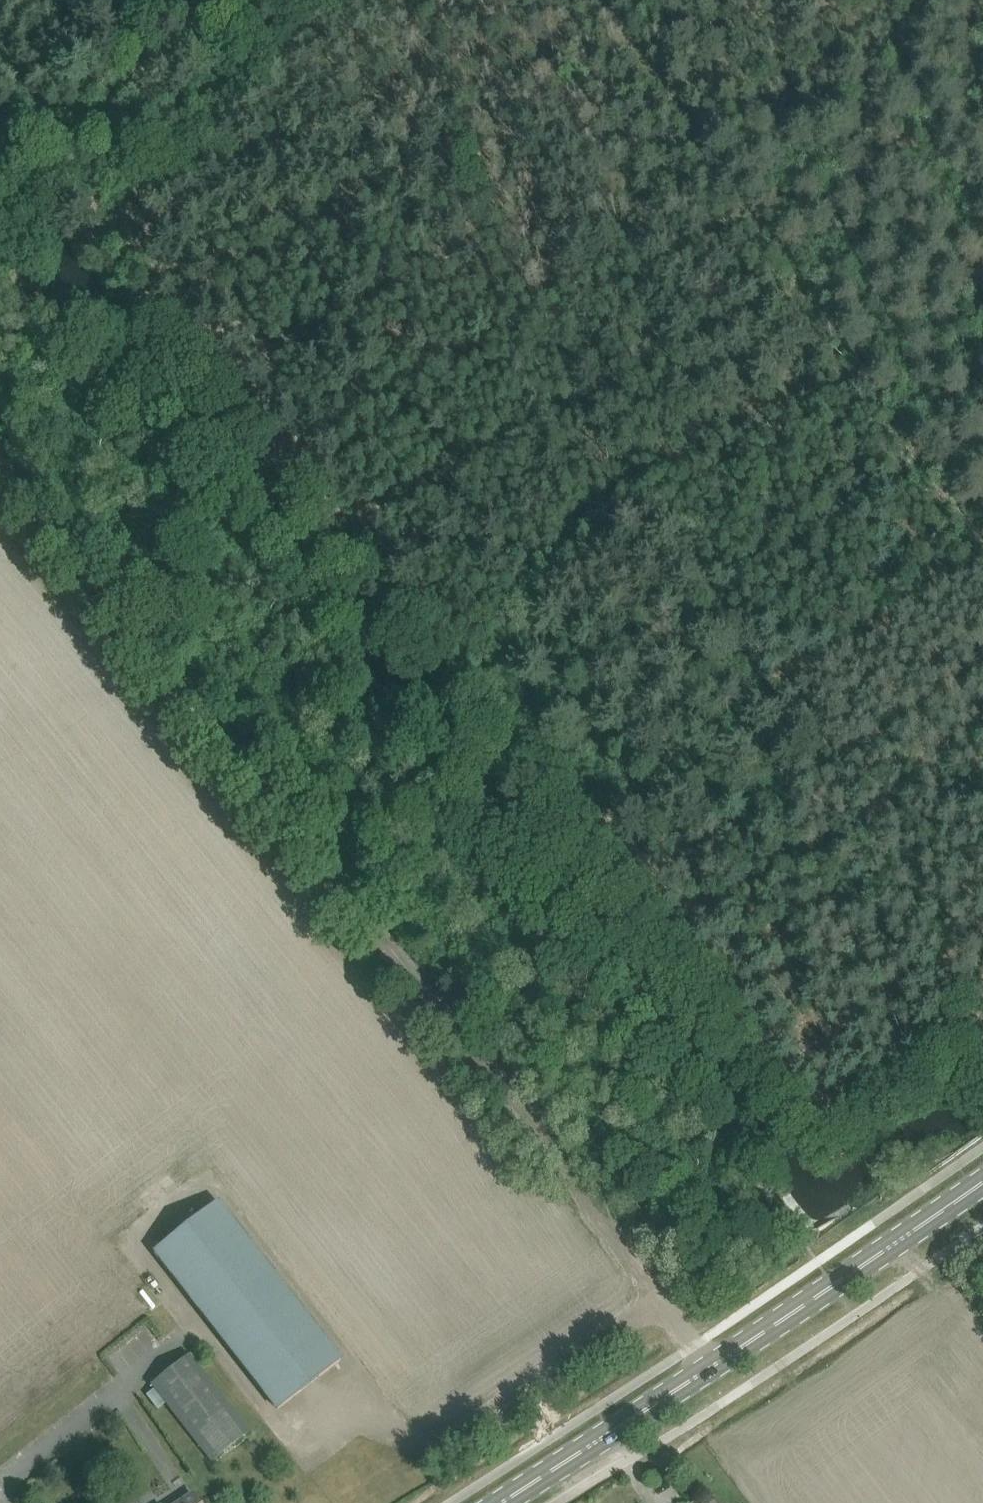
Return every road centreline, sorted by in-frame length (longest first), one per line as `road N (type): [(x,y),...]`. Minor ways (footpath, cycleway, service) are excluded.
road 1 (track): [(0,472),(281,797),(716,1364)]
road 2 (primary): [(501,1502),(982,1183)]

